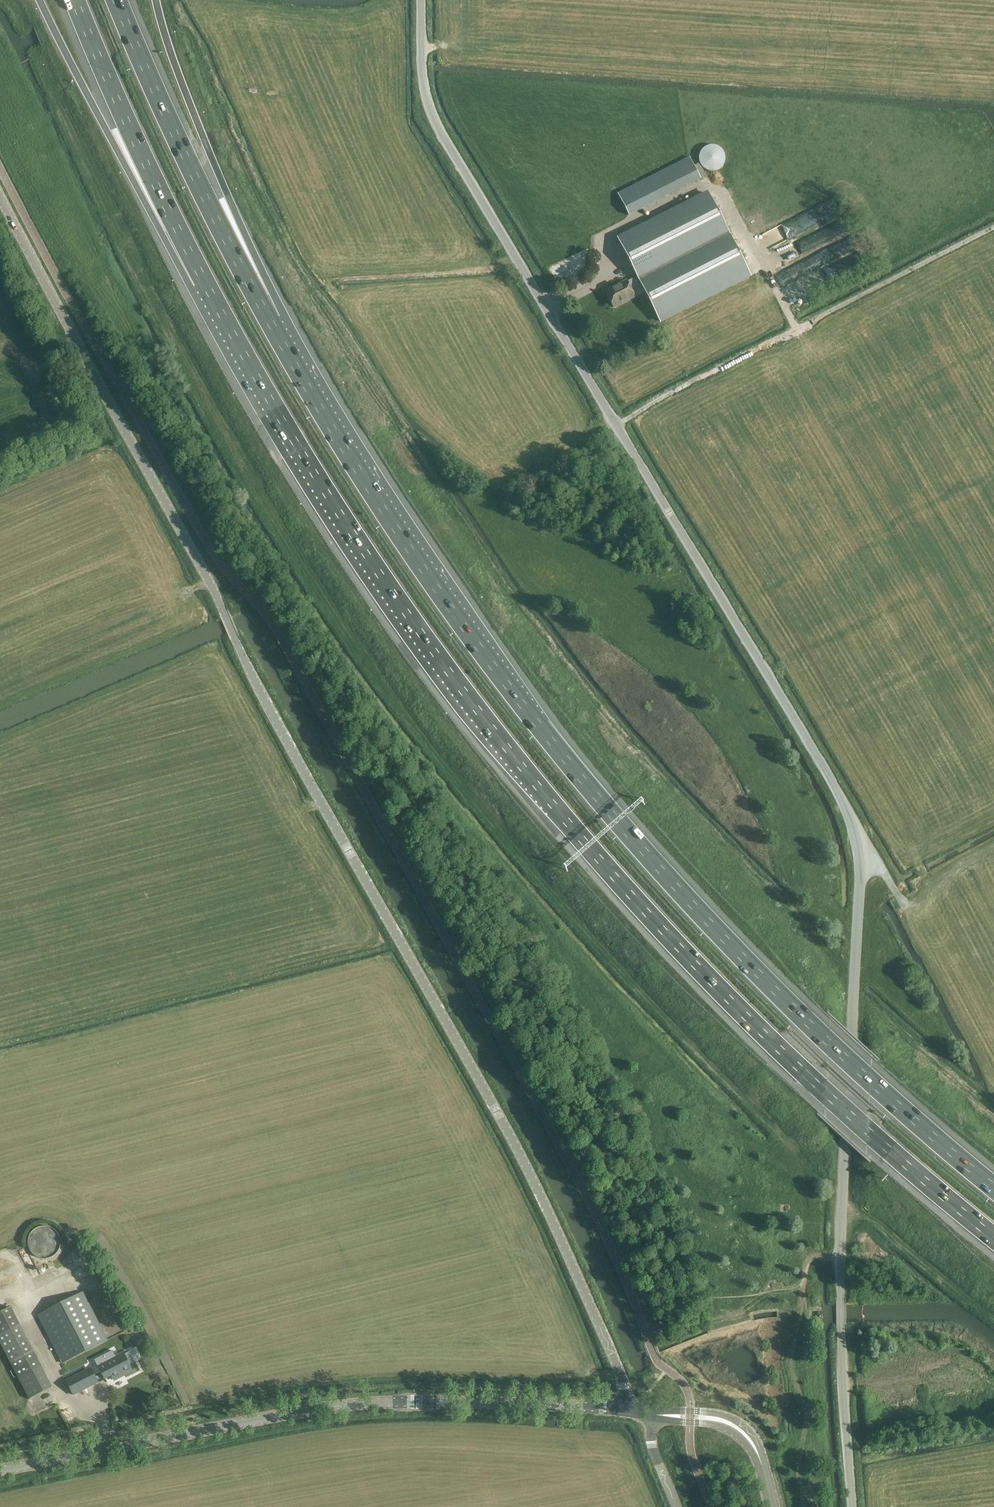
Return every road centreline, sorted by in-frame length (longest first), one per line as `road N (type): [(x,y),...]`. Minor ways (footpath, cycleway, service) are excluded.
road 1 (unclassified): [(852,1506),(840,1256),(864,869),(856,828),(441,132),(431,110),(422,0)]
road 2 (tertiary): [(625,1408),(613,1358),(542,1199),(304,773),(0,195)]
road 3 (motorway): [(204,281),(347,525),(513,757),(669,938),(867,1132),(993,1239)]
road 4 (motorway): [(993,1187),(871,1081),(695,910),(596,796),(416,561),(268,318)]
road 5 (tertiary): [(0,1471),(330,1404),(625,1408)]
road 6 (motorway): [(268,318),(113,0)]
road 7 (motorway): [(268,318),(155,0)]
road 8 (motorway): [(39,0),(157,224),(204,281)]
road 9 (motorway): [(74,0),(204,281)]

